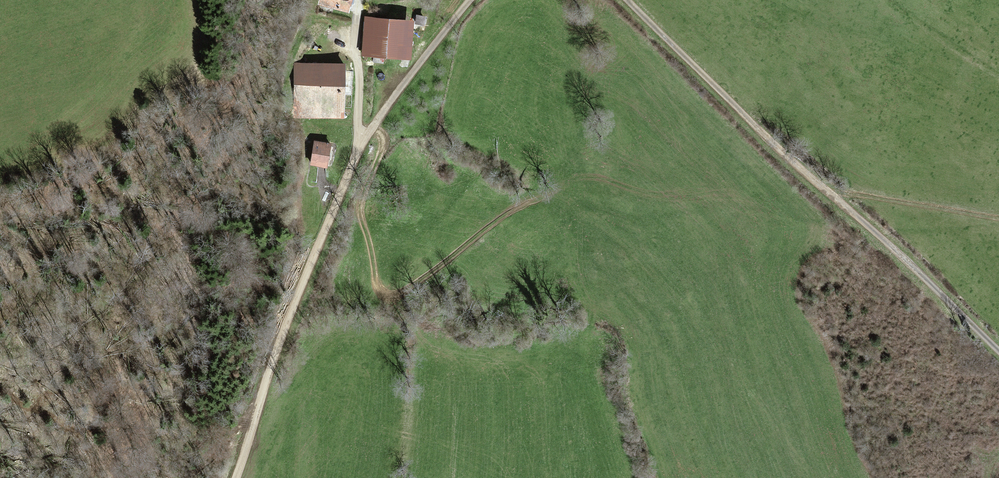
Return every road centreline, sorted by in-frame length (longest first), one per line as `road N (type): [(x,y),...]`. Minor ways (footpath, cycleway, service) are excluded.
road 1 (unclassified): [(471,0),(363,141),(315,246),(233,477)]
road 2 (unclassified): [(998,351),(626,0)]
road 3 (track): [(371,128),(381,149),(364,202),(365,229),(377,292),(387,297),(505,217),(566,200)]
road 4 (track): [(828,194),(998,221)]

